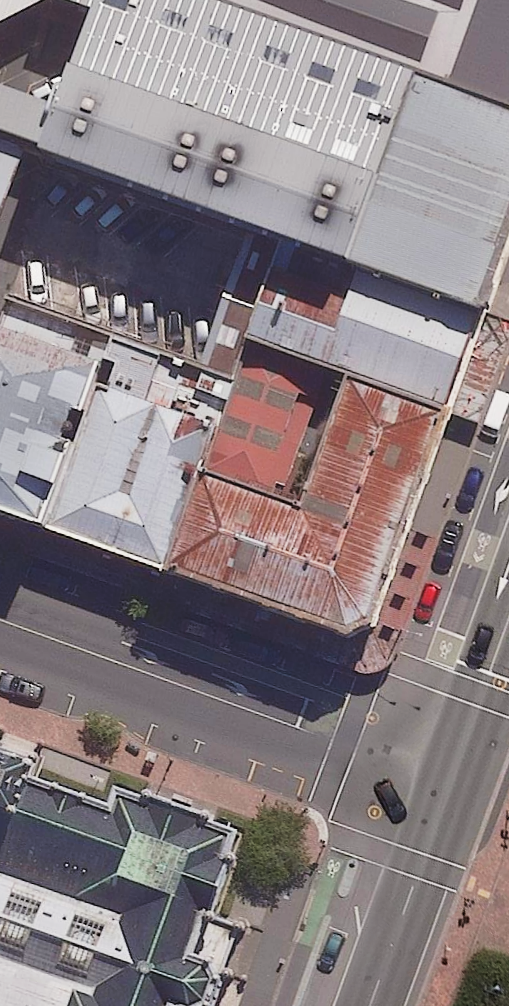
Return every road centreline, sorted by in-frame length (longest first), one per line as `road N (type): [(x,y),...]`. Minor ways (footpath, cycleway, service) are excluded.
road 1 (secondary): [(0,620),(445,775)]
road 2 (trunk): [(445,775),(365,1005)]
road 3 (trunk): [(508,594),(445,775)]

